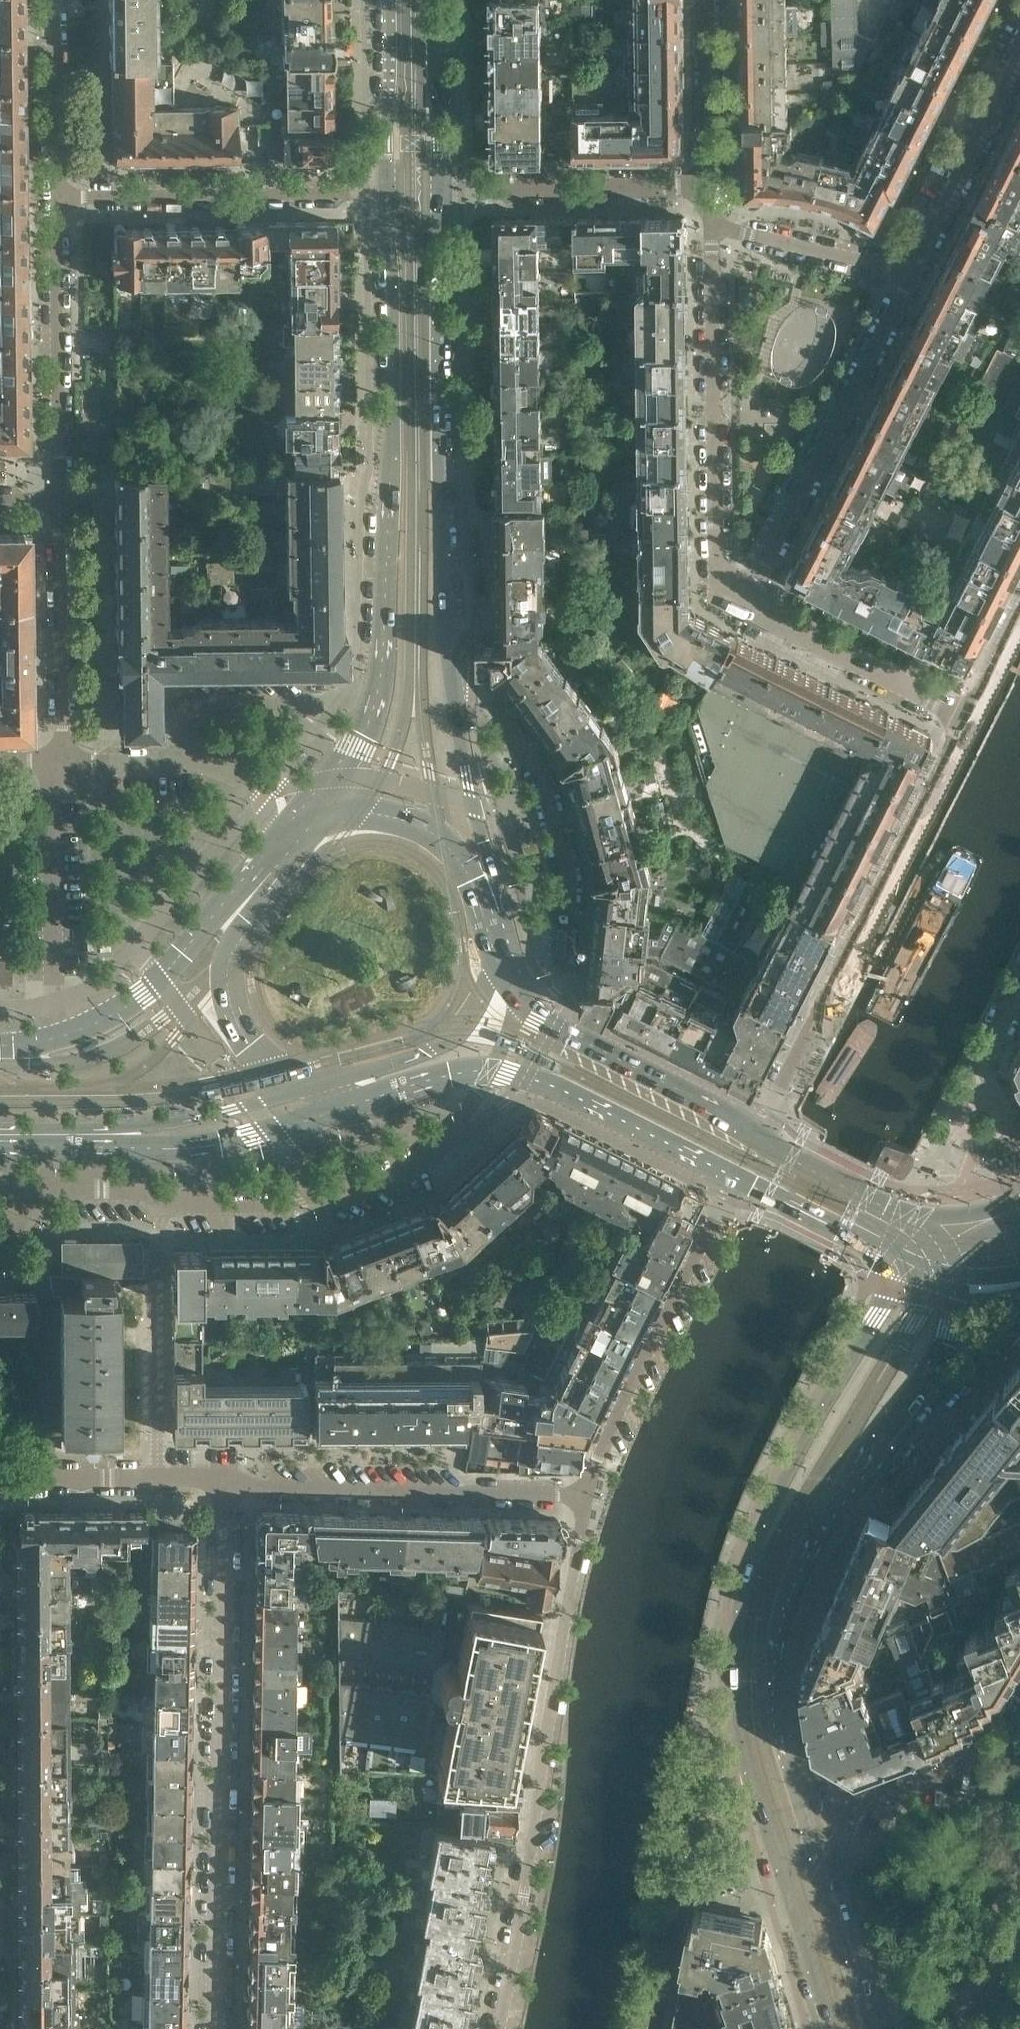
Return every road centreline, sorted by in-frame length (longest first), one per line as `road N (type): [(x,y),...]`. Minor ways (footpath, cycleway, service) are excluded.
road 1 (secondary): [(890,1294),(771,1514),(745,1584),(734,1660),(740,1721),(772,1849)]
road 2 (residential): [(218,2028),(223,1481)]
road 3 (residential): [(499,2028),(586,1492)]
road 4 (residential): [(0,1251),(29,1199),(55,1182),(197,1203),(300,1202),(385,1173),(449,1135)]
road 5 (tertiary): [(387,193),(382,685)]
road 6 (tertiary): [(450,679),(440,190)]
road 7 (residential): [(968,715),(767,1112)]
road 8 (residential): [(711,225),(715,577),(746,606)]
road 9 (secondary): [(808,1832),(779,1734),(780,1637),(813,1545),(864,1470)]
road 10 (residential): [(520,1005),(561,967),(570,882),(540,776),(486,700),(450,679)]
road 11 (residential): [(746,606),(911,273)]
road 12 (residential): [(586,1492),(223,1481)]
road 13 (residential): [(731,1179),(586,1492)]
road 14 (secondary): [(0,1137),(171,1123),(311,1087)]
road 15 (residential): [(56,197),(64,505)]
road 16 (residential): [(56,197),(347,193)]
road 17 (secondary): [(0,1146),(175,1149),(275,1133)]
road 18 (residential): [(59,1037),(57,763)]
road 19 (secondary): [(487,1071),(554,1090),(731,1179)]
road 20 (secondary): [(750,1132),(520,1005)]
road 21 (residential): [(64,505),(57,763)]
road 22 (residential): [(382,685),(308,705),(196,706),(188,715),(186,764)]
road 23 (residential): [(461,189),(710,190)]
road 24 (residential): [(968,715),(746,606)]
road 25 (residential): [(911,273),(1019,58)]
road 26 (secondary): [(244,902),(210,921),(142,997),(59,1037)]
road 27 (tertiary): [(488,906),(485,840),(450,679)]
road 28 (secondary): [(311,1087),(445,1045),(491,1010),(505,982)]
road 29 (secondary): [(864,1470),(1019,1303)]
road 30 (residential): [(651,2028),(677,1894),(758,1855)]
road 31 (secondary): [(244,902),(227,964),(235,1019),(268,1065),(311,1087)]
road 32 (residential): [(1019,1716),(1008,1735),(826,1824)]
road 33 (residential): [(0,1478),(223,1481)]
road 34 (secondary): [(864,1470),(955,1329),(959,1276)]
road 35 (secondary): [(488,906),(452,845),(421,820),(363,808),(315,818)]
road 36 (residential): [(911,273),(711,225)]
road 37 (secondary): [(869,2028),(808,1832)]
road 38 (residential): [(55,0),(56,197)]
road 39 (tertiary): [(388,0),(387,193)]
road 40 (tertiary): [(440,190),(434,0)]
road 41 (residential): [(710,190),(709,0)]
road 42 (secondary): [(772,1849),(828,2028)]
road 43 (secondary): [(913,1216),(750,1132)]
road 44 (residential): [(275,1133),(312,1148),(399,1125),(449,1135)]
road 45 (secondary): [(731,1179),(886,1259)]
road 46 (residential): [(186,764),(206,764),(264,795),(281,823),(282,857)]
road 47 (tertiary): [(382,685),(358,750),(315,818)]
road 48 (residential): [(57,763),(186,764)]

